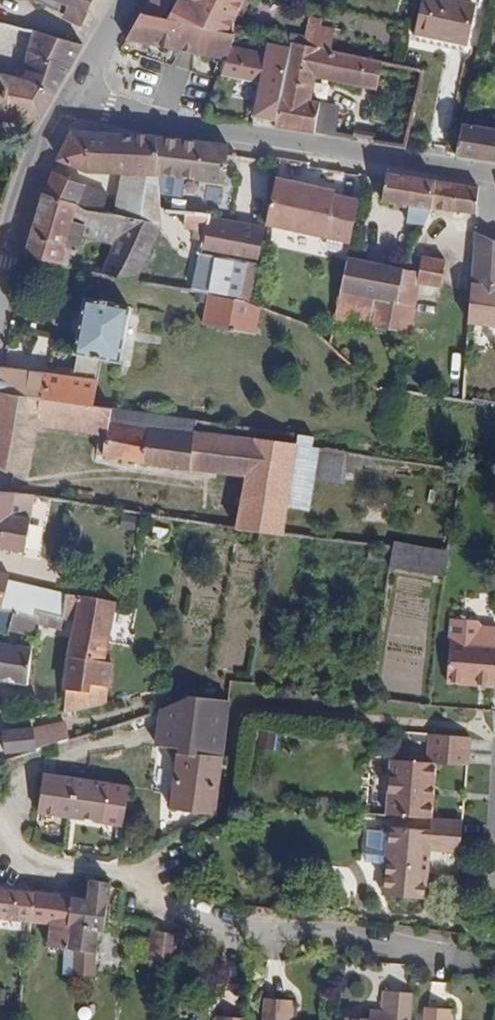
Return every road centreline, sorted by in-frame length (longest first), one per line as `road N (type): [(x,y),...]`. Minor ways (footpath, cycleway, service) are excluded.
road 1 (residential): [(0,827),(36,859),(102,870),(179,916),(242,937),(309,937),(462,957)]
road 2 (track): [(494,744),(454,730),(241,713),(218,816),(110,874)]
road 3 (unclassified): [(66,101),(494,171)]
road 4 (tertiary): [(0,288),(16,210),(66,101)]

